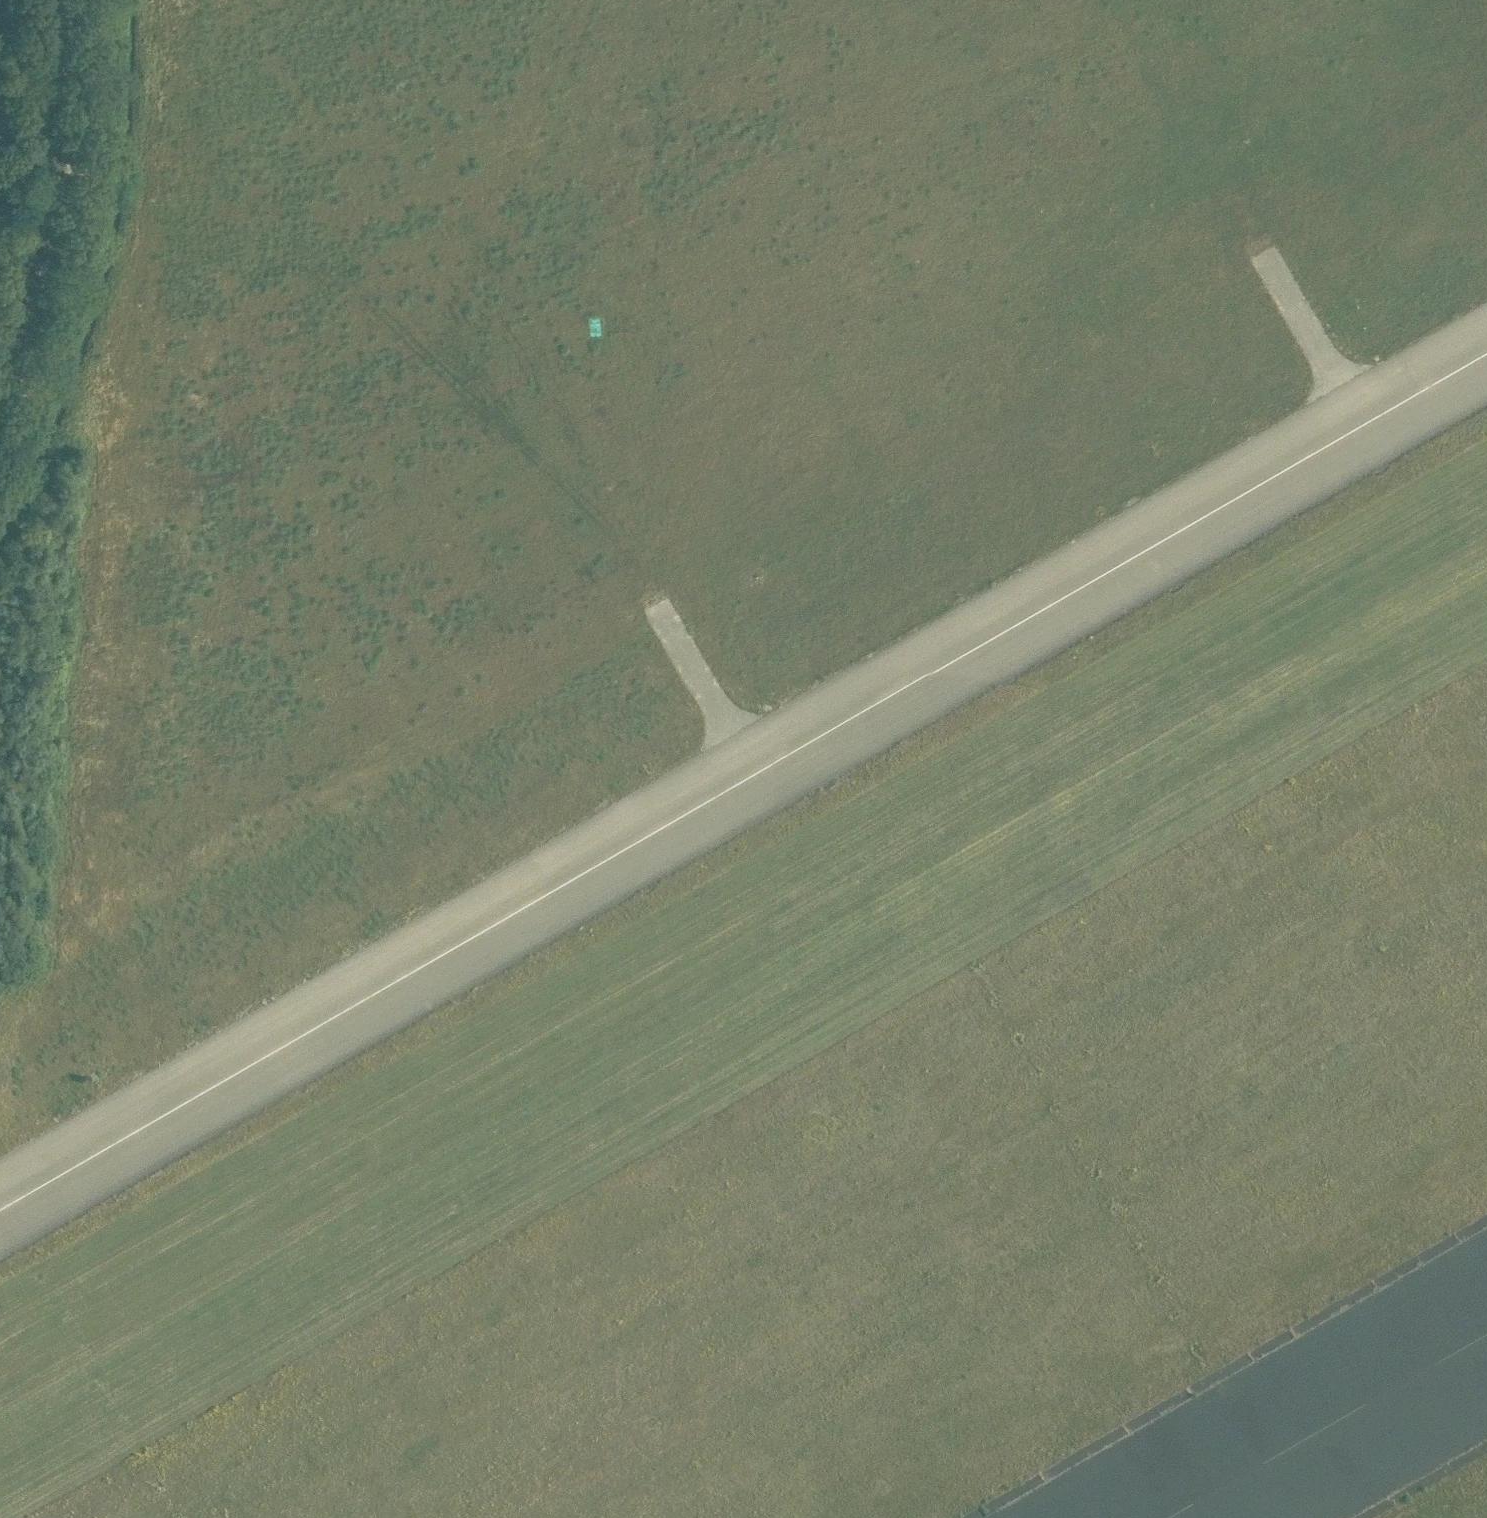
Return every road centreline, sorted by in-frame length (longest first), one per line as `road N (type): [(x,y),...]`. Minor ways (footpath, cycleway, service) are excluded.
road 1 (unclassified): [(0,372),(48,178),(57,0)]

